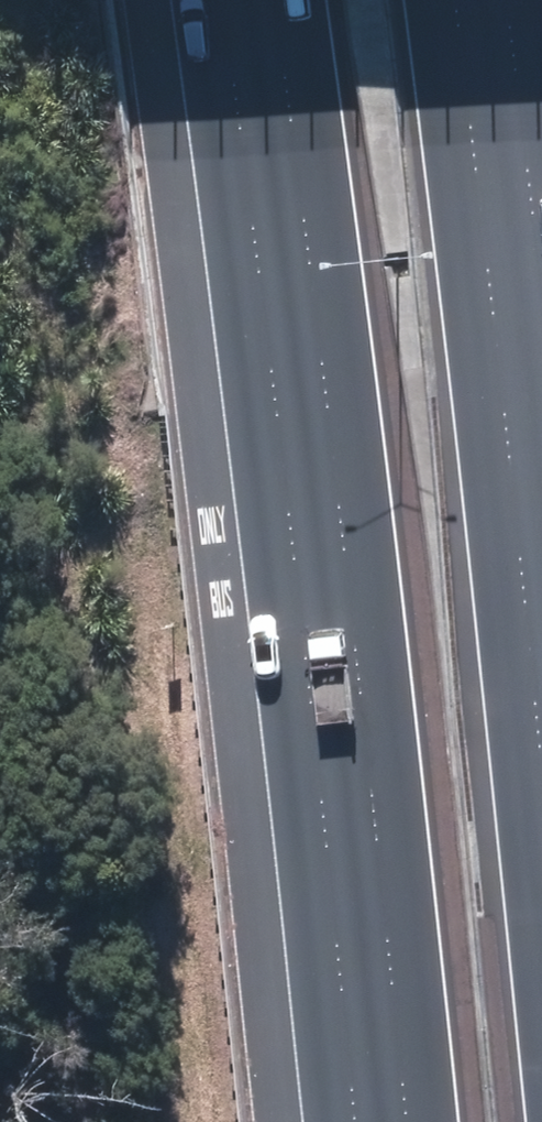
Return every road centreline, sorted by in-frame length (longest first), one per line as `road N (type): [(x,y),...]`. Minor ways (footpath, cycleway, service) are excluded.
road 1 (motorway): [(388,1121),(353,772),(254,0)]
road 2 (motorway): [(460,0),(541,684)]

